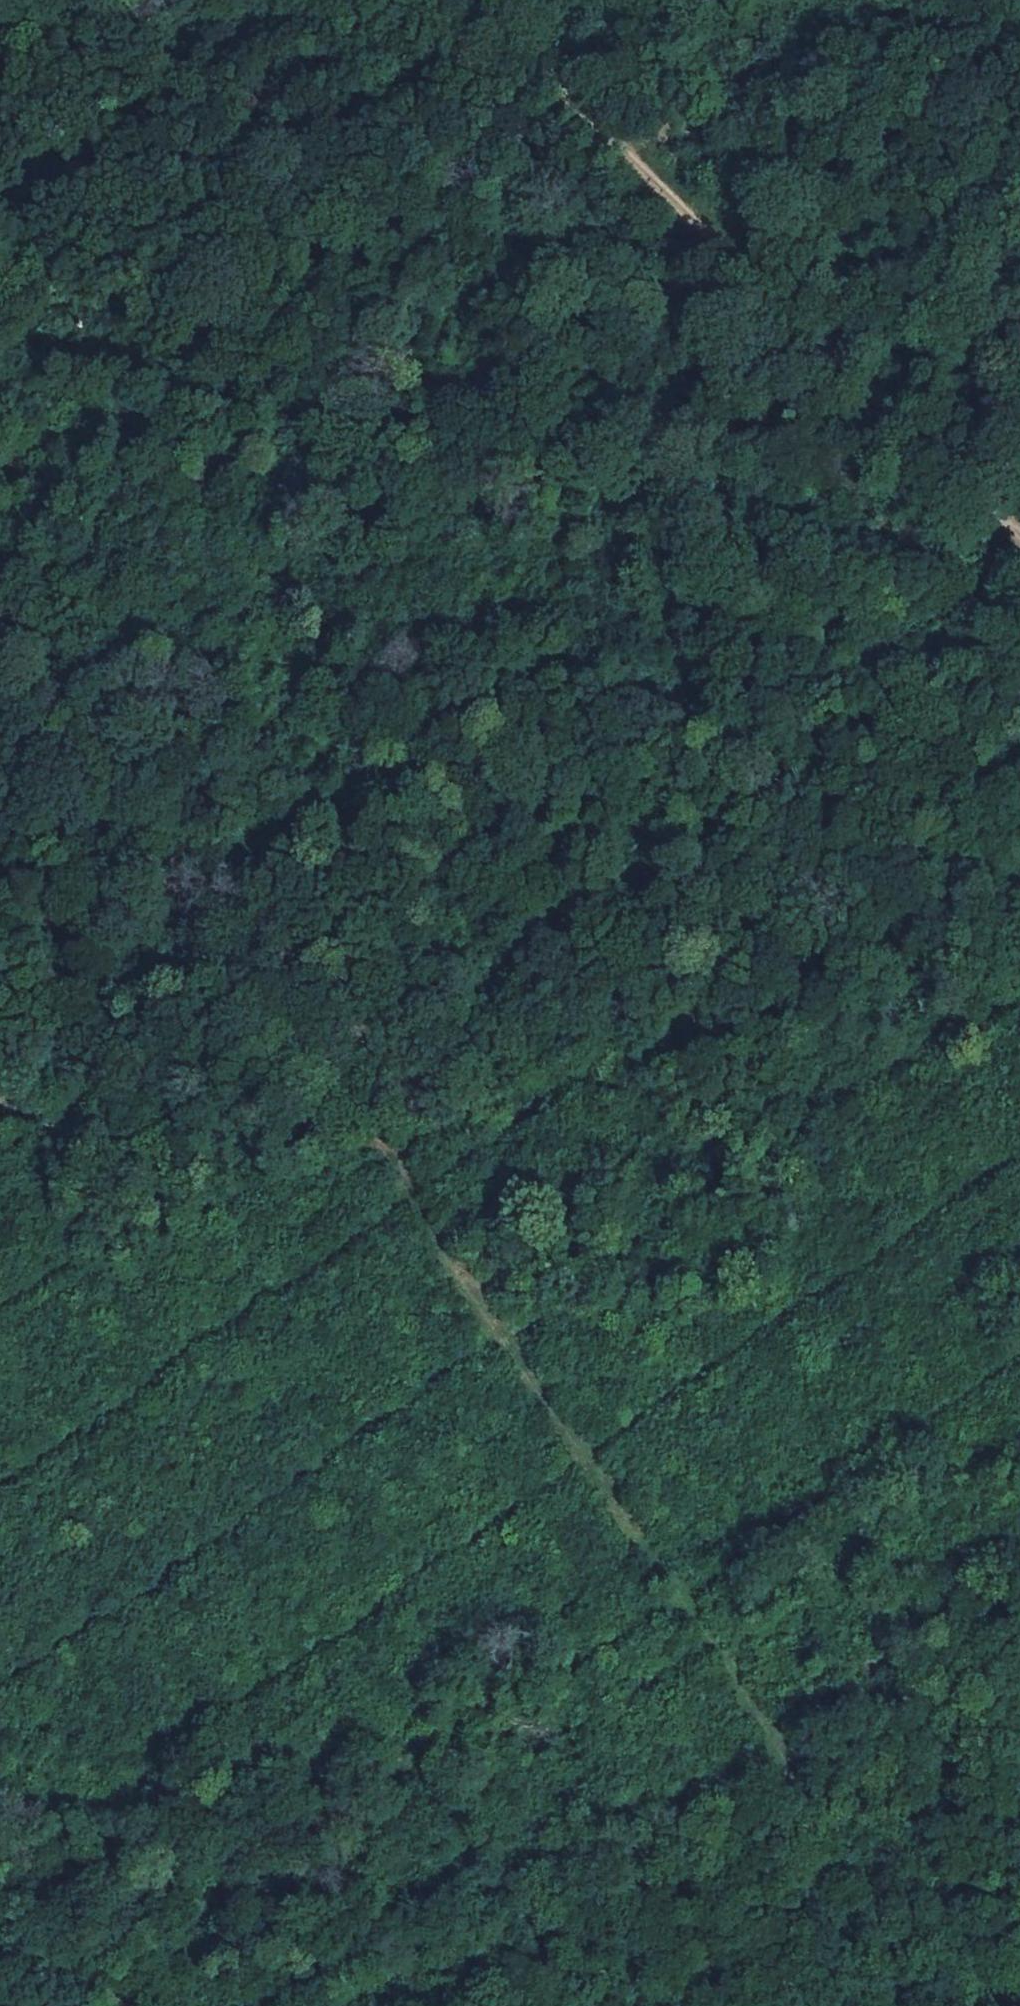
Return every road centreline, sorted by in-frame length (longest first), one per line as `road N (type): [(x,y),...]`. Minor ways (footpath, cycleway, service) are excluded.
road 1 (track): [(472,0),(1019,526)]

